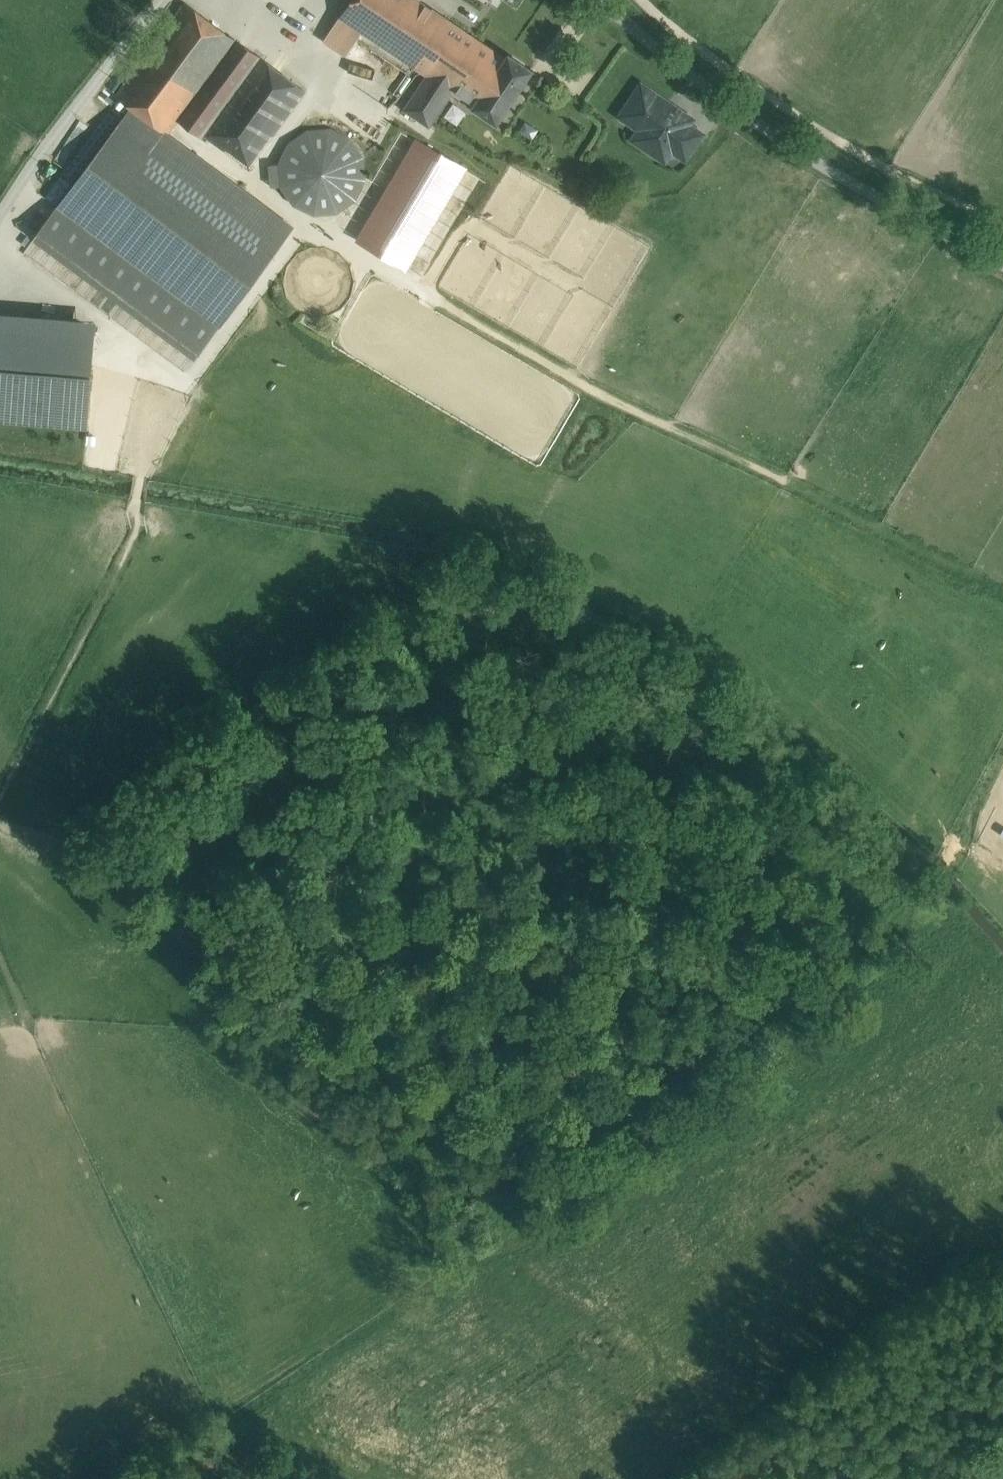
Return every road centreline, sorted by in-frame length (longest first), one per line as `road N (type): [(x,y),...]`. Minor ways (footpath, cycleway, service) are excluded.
road 1 (unclassified): [(1002,267),(776,140),(609,0)]
road 2 (track): [(170,1478),(300,1390)]

